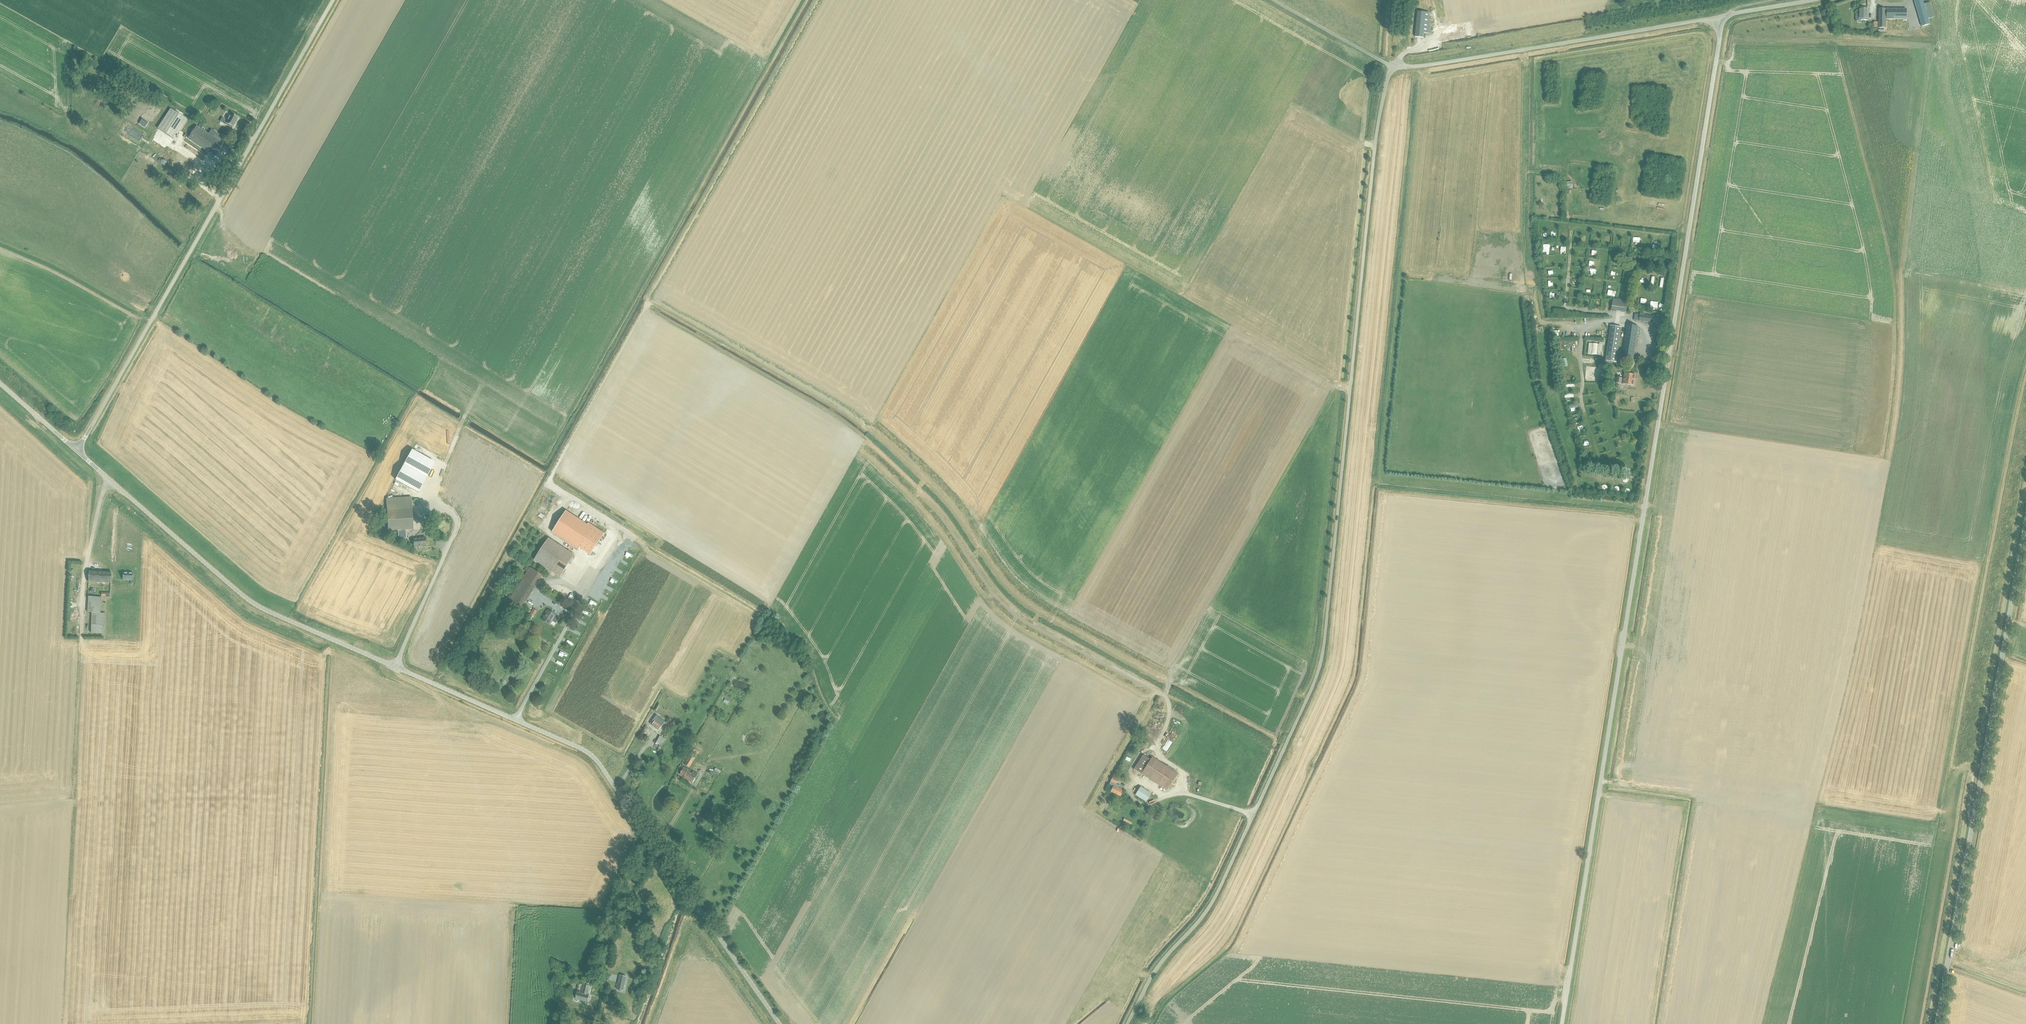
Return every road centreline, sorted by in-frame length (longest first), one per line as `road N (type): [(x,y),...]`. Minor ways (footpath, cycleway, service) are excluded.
road 1 (unclassified): [(1562,1023),(1721,17)]
road 2 (unclassified): [(1127,1023),(1157,967),(1215,897),(1320,665),(1375,142),(1390,65)]
road 3 (tertiary): [(779,1023),(593,757),(396,667)]
road 4 (unclassified): [(76,450),(334,0)]
road 5 (tertiary): [(1937,1023),(2025,521)]
road 6 (tertiary): [(396,667),(250,601),(76,450)]
road 7 (unclassified): [(1390,65),(1721,17)]
road 8 (track): [(596,1023),(614,928),(655,845)]
road 9 (unclassified): [(396,667),(454,531)]
road 10 (unclassified): [(1390,65),(1273,0)]

